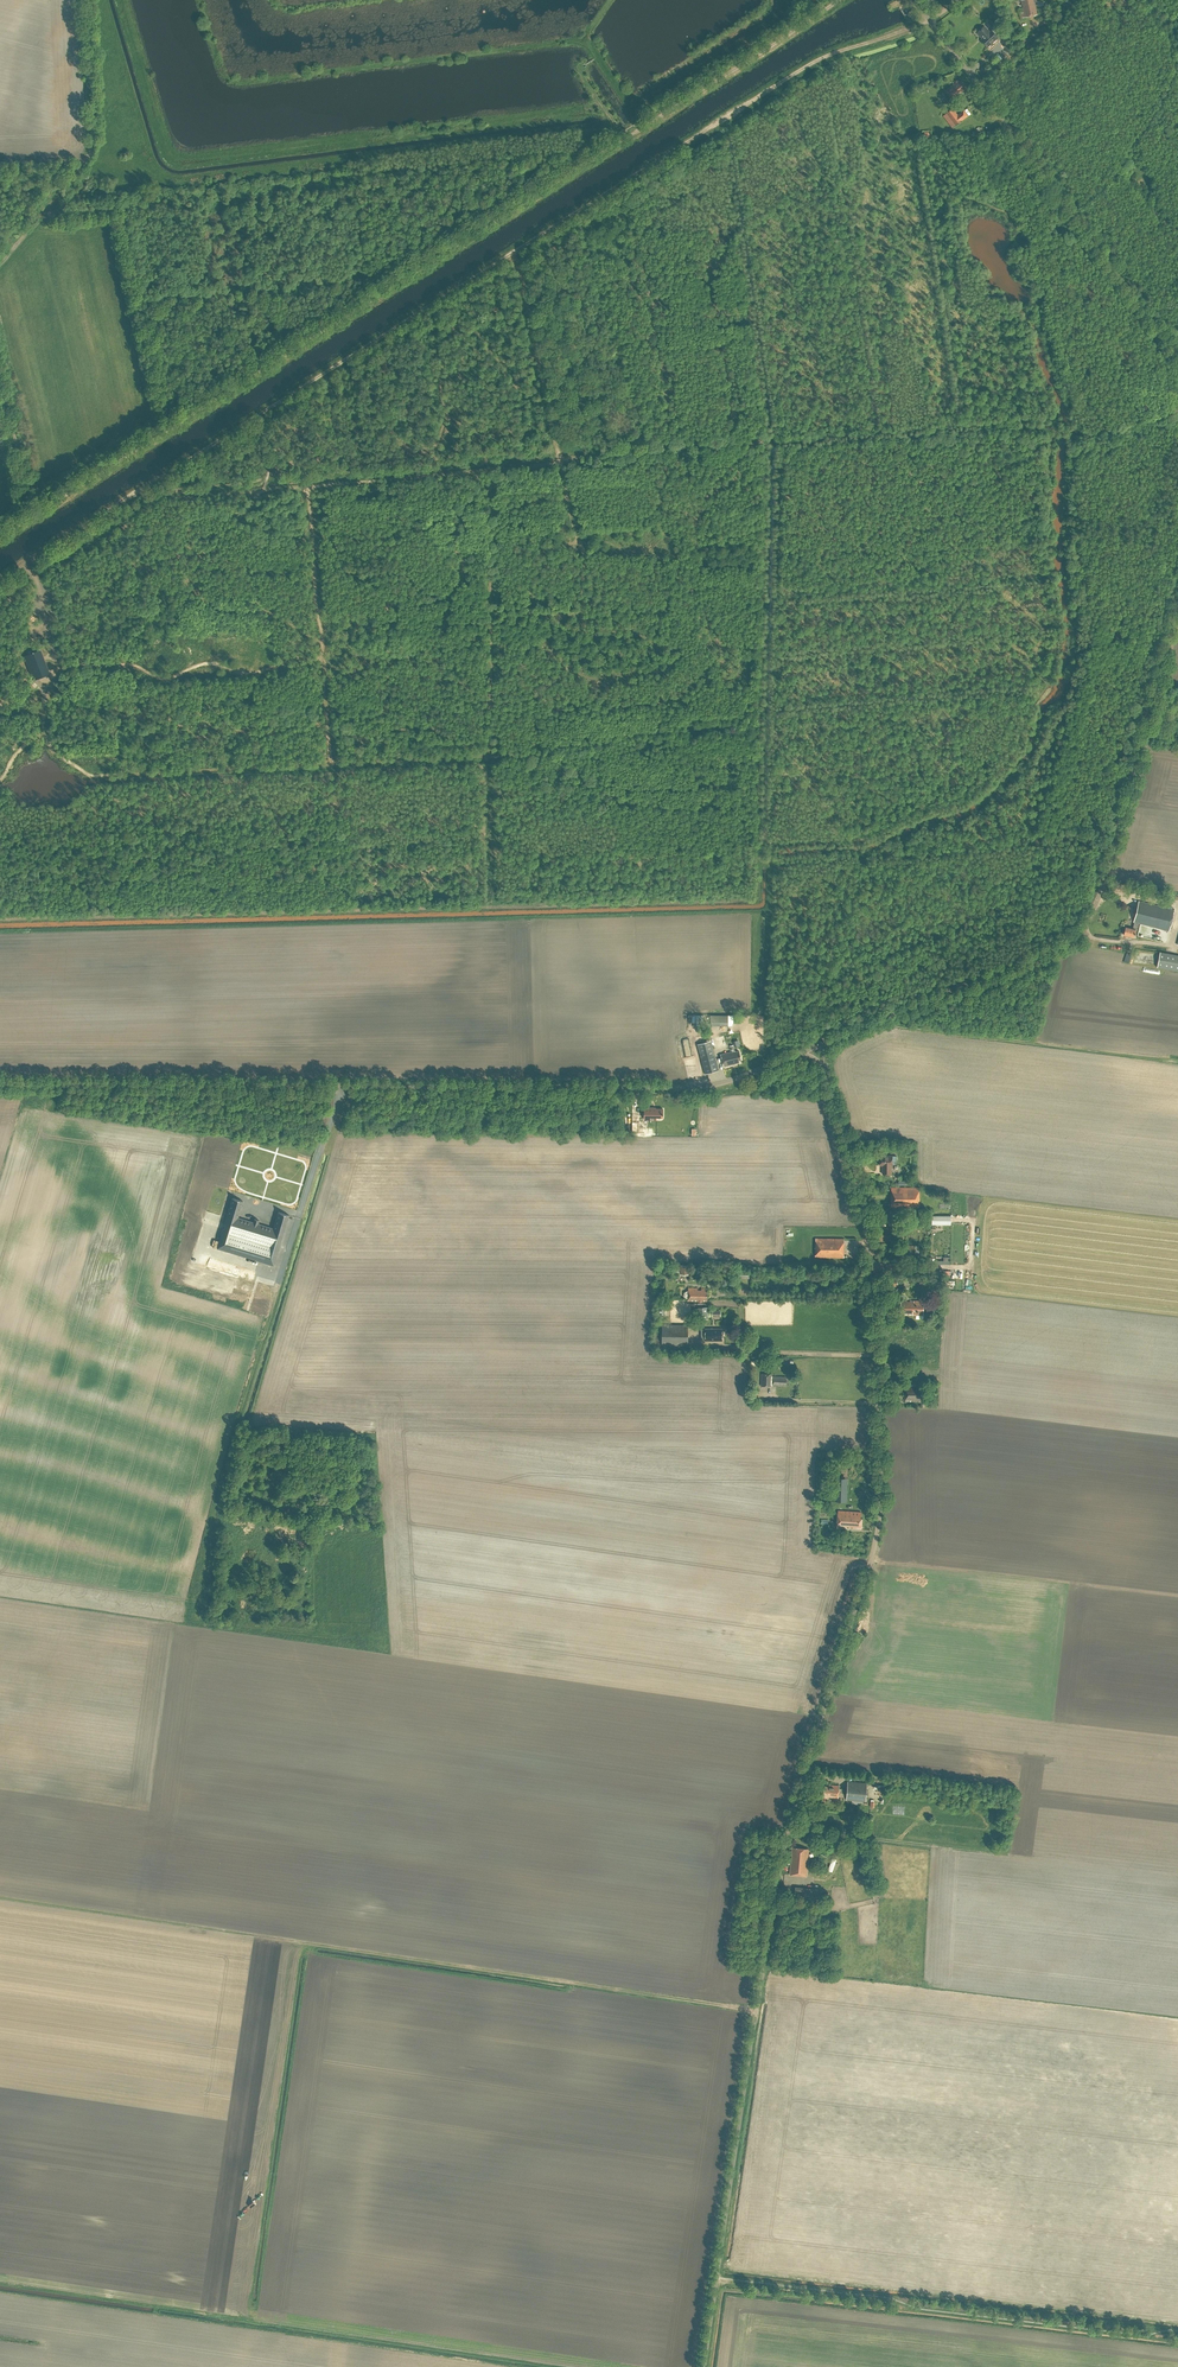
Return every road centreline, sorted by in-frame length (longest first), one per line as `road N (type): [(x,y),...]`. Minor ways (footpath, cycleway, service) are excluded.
road 1 (unclassified): [(705,2366),(778,1880),(880,1511),(867,1235),(826,1071)]
road 2 (track): [(0,575),(799,70),(898,33),(957,0)]
road 3 (track): [(0,536),(838,0)]
road 4 (unclassified): [(0,1083),(697,1087),(797,1054)]
road 5 (track): [(0,1897),(757,2010)]
road 6 (unclassified): [(834,1039),(1045,951),(1090,917),(1177,599)]
road 7 (track): [(492,754),(91,777),(42,732),(0,781)]
road 8 (track): [(329,763),(309,487),(493,470)]
road 9 (track): [(341,1086),(222,1482),(222,1519)]
road 10 (unclassified): [(1177,356),(916,0)]
road 11 (track): [(492,754),(493,470),(643,452)]
road 12 (track): [(309,487),(260,493),(106,663),(0,677)]
road 13 (track): [(766,440),(720,121)]
road 14 (track): [(0,262),(89,152),(88,0)]
road 15 (track): [(764,716),(492,754)]
road 16 (track): [(562,462),(515,253)]
road 17 (track): [(719,1293),(873,1295)]
road 18 (track): [(491,905),(492,754)]
road 19 (track): [(764,855),(764,716)]
road 20 (track): [(0,380),(29,510)]
road 21 (track): [(751,1351),(876,1355)]
road 22 (track): [(1056,430),(1116,429),(1177,407)]

